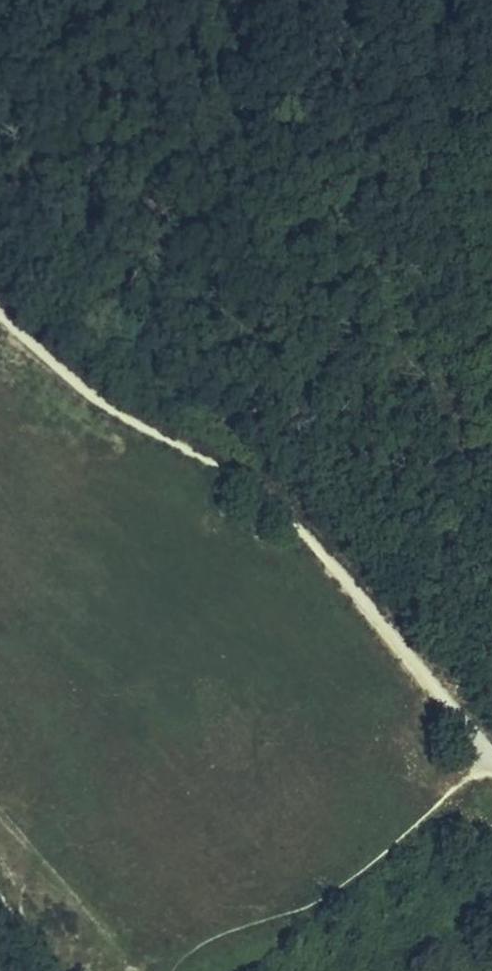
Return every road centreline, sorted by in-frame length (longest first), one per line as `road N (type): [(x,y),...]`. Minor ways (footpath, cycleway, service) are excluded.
road 1 (track): [(280,503),(491,767)]

